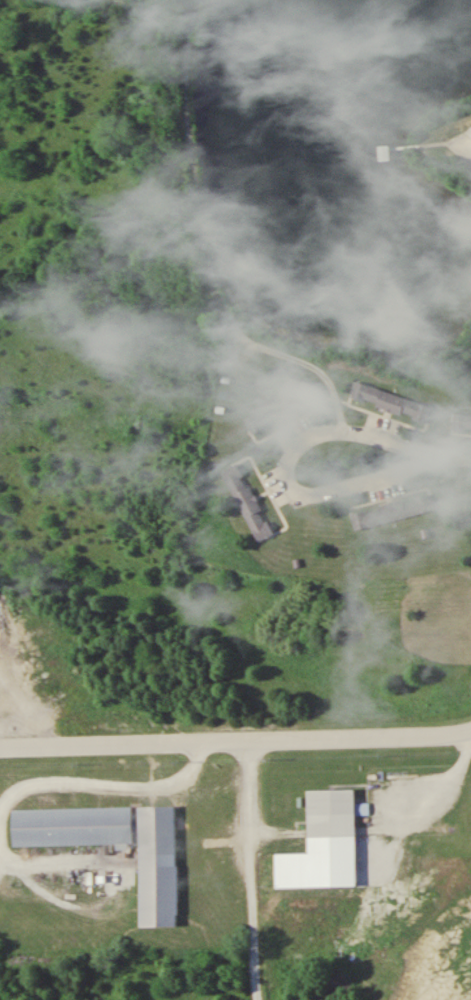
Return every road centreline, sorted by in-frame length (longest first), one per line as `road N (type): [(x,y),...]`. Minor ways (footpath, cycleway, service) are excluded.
road 1 (residential): [(470,727),(0,749)]
road 2 (residential): [(328,494),(431,455),(362,432),(303,438),(286,482),(303,494),(328,494)]
road 3 (residential): [(248,738),(258,999)]

